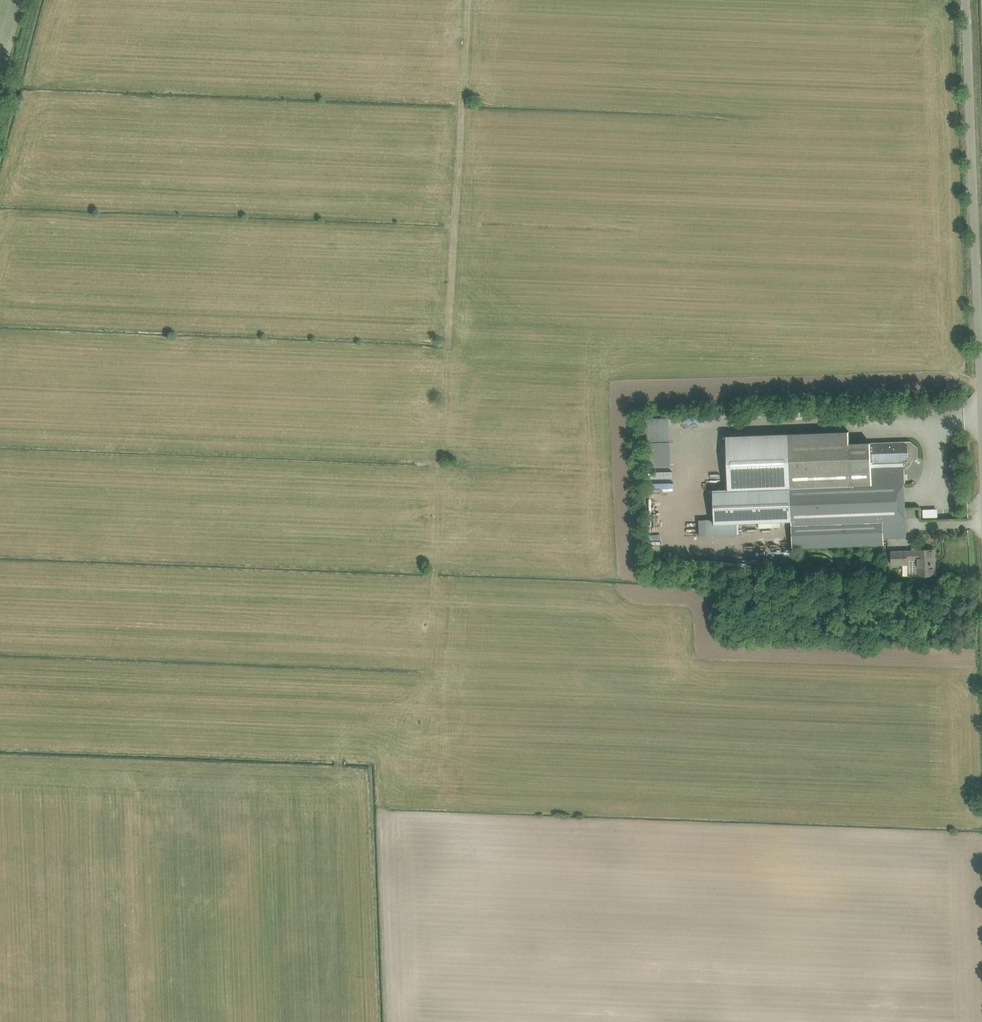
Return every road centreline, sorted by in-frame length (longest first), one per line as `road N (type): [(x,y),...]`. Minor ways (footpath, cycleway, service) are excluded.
road 1 (unclassified): [(981,428),(966,0)]
road 2 (track): [(35,0),(0,136)]

